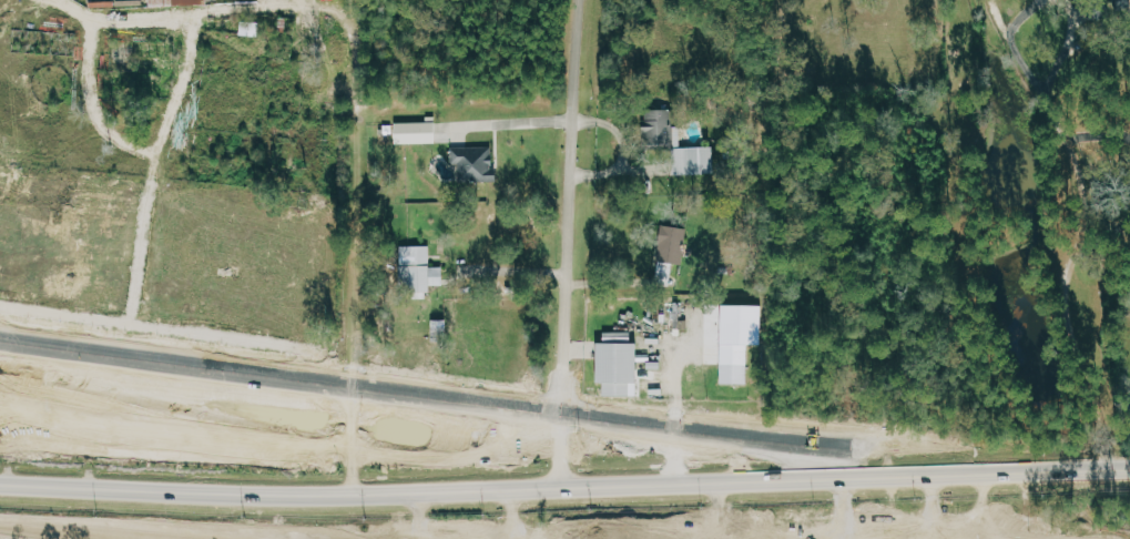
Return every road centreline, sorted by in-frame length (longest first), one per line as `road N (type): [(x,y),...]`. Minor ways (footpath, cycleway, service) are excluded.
road 1 (motorway): [(1118,538),(424,482),(0,427)]
road 2 (motorway): [(593,498),(272,448),(0,386)]
road 3 (secondary): [(570,419),(0,344)]
road 4 (secondary): [(1129,471),(570,419)]
road 5 (motorway): [(0,476),(496,538)]
road 6 (residential): [(570,419),(576,0)]
road 7 (motorway): [(0,494),(238,509)]

